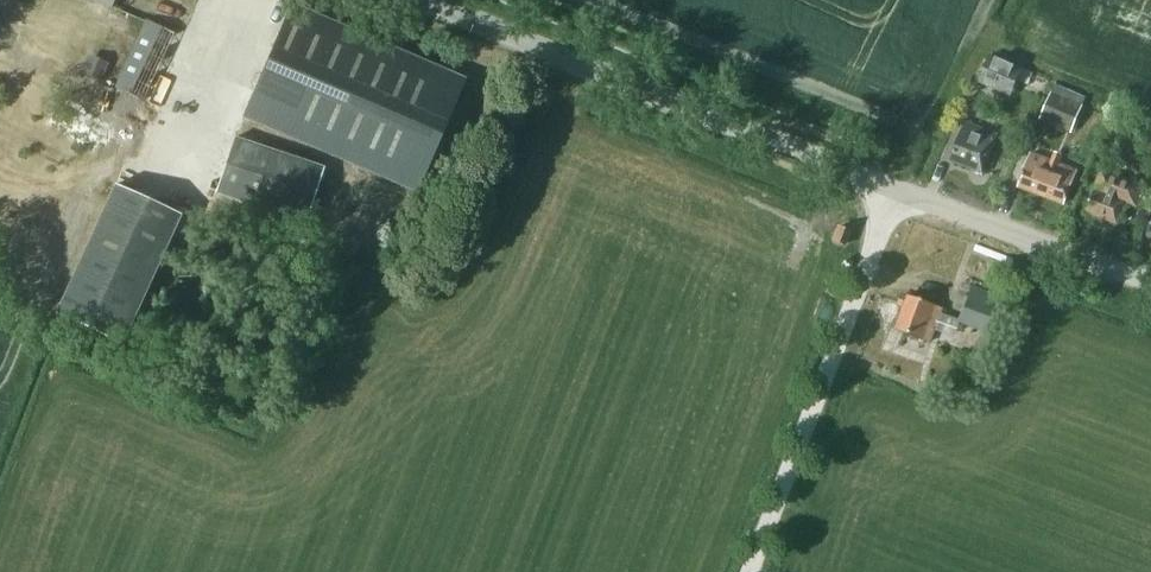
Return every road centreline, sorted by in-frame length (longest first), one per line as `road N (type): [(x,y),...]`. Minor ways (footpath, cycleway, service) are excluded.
road 1 (tertiary): [(1150,285),(896,190),(437,0)]

